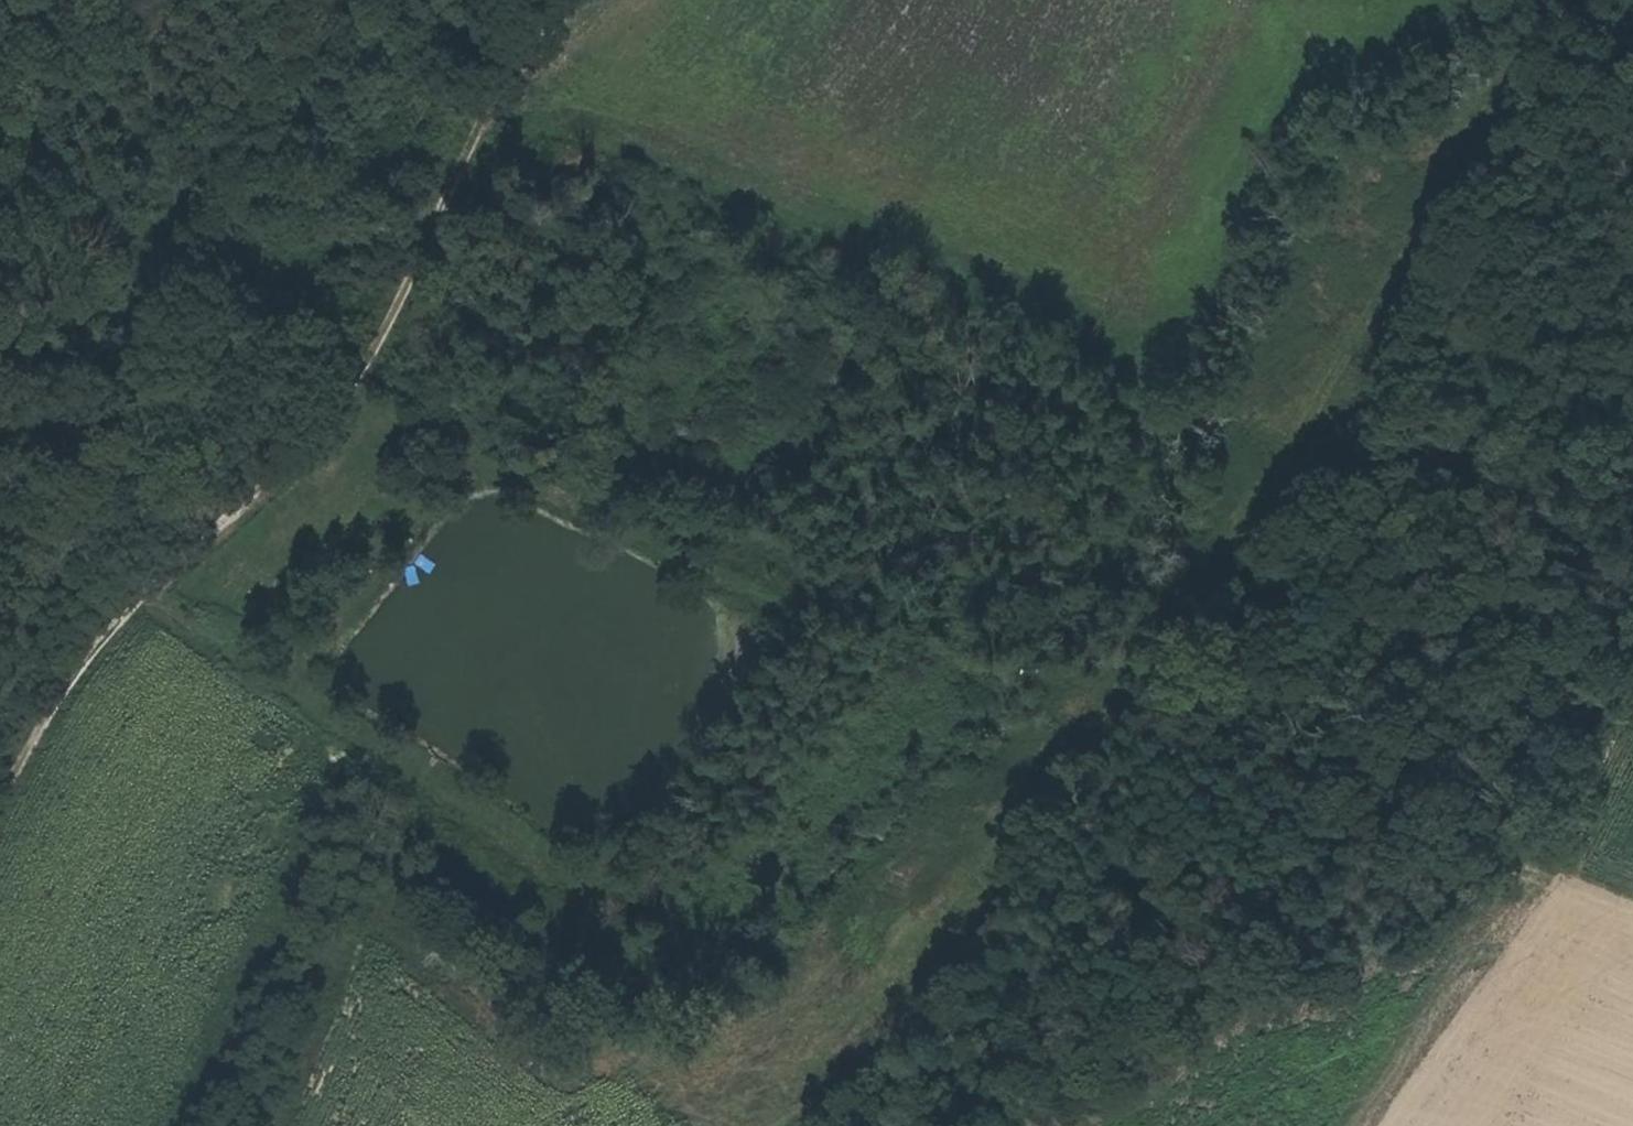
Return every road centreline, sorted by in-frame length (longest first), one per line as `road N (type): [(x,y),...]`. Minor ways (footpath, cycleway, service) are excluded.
road 1 (track): [(0,806),(45,711),(338,390),(405,289),(469,130),(517,49),(576,0)]

